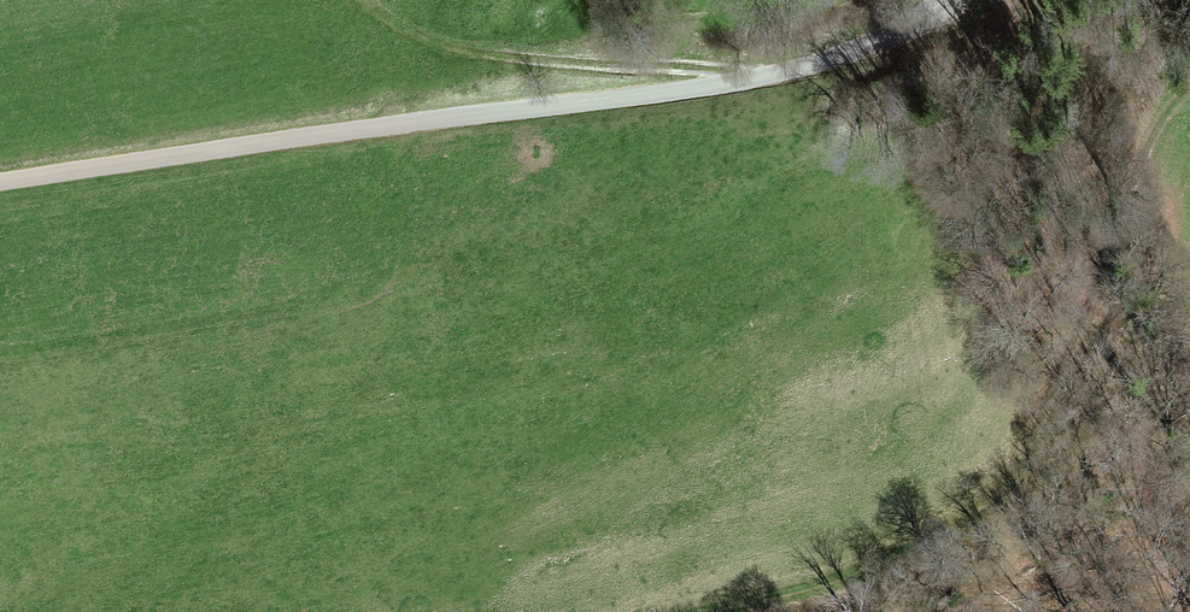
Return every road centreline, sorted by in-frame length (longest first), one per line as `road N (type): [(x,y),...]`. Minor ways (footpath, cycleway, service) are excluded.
road 1 (unclassified): [(957,0),(895,37),(763,78),(0,182)]
road 2 (track): [(1189,85),(1172,100),(1139,170),(1055,391),(993,495),(879,562),(696,611)]
road 3 (track): [(380,0),(420,33),(463,48),(707,66),(763,78)]

